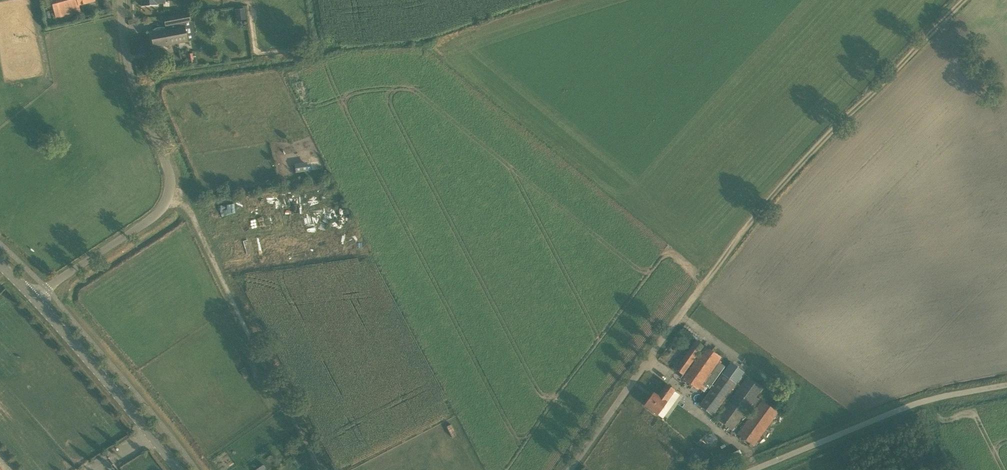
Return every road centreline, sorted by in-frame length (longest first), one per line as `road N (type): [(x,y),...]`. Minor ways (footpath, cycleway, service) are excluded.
road 1 (track): [(690,292),(827,132),(963,0)]
road 2 (unclassified): [(35,298),(168,202),(167,169),(125,51),(121,0)]
road 3 (track): [(316,469),(193,221),(168,202)]
road 4 (unclassified): [(752,469),(923,402),(1006,386)]
road 5 (tertiary): [(175,469),(35,298)]
road 6 (unclassified): [(570,469),(690,292)]

